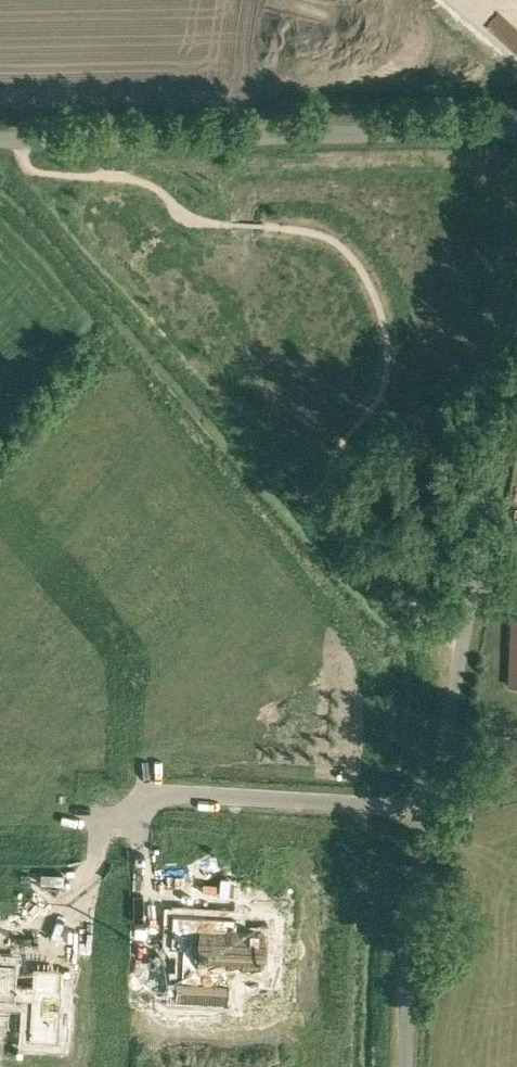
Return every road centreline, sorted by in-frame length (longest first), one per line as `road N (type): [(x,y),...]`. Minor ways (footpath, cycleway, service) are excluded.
road 1 (unclassified): [(401,1066),(412,856),(516,328)]
road 2 (unclassified): [(0,139),(516,123)]

